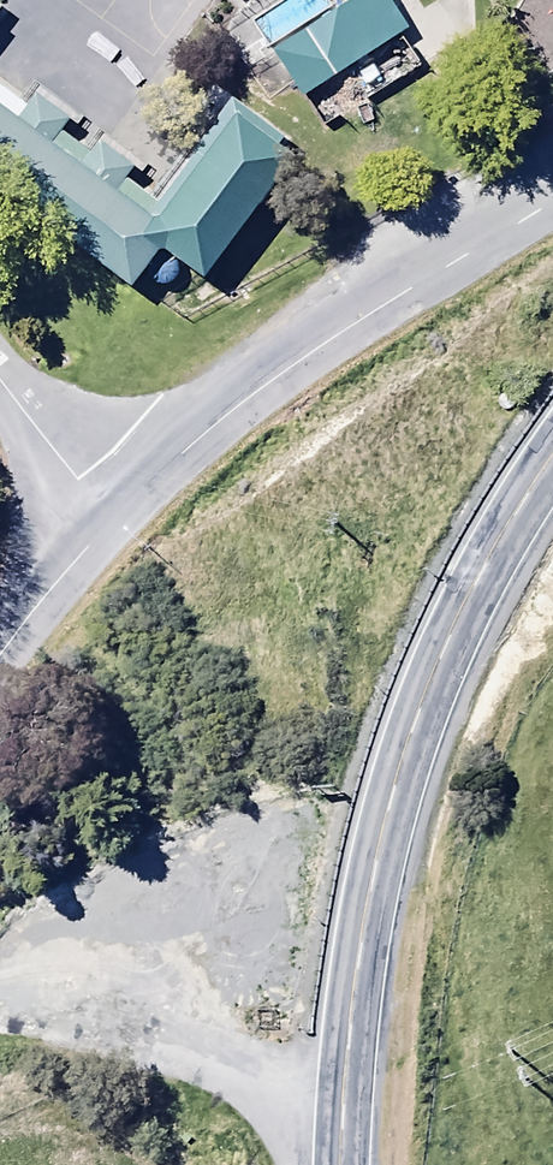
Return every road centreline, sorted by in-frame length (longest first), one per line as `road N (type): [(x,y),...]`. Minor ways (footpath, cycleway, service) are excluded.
road 1 (trunk): [(341,1164),(343,1086),(385,816),(423,694),(509,521),(552,455)]
road 2 (unclassified): [(112,519),(244,399),(552,198)]
road 3 (unclassified): [(0,996),(98,988),(164,1006),(229,1050),(281,1107),(313,1164)]
road 4 (residential): [(0,380),(112,519)]
road 5 (unclassified): [(0,653),(112,519)]

